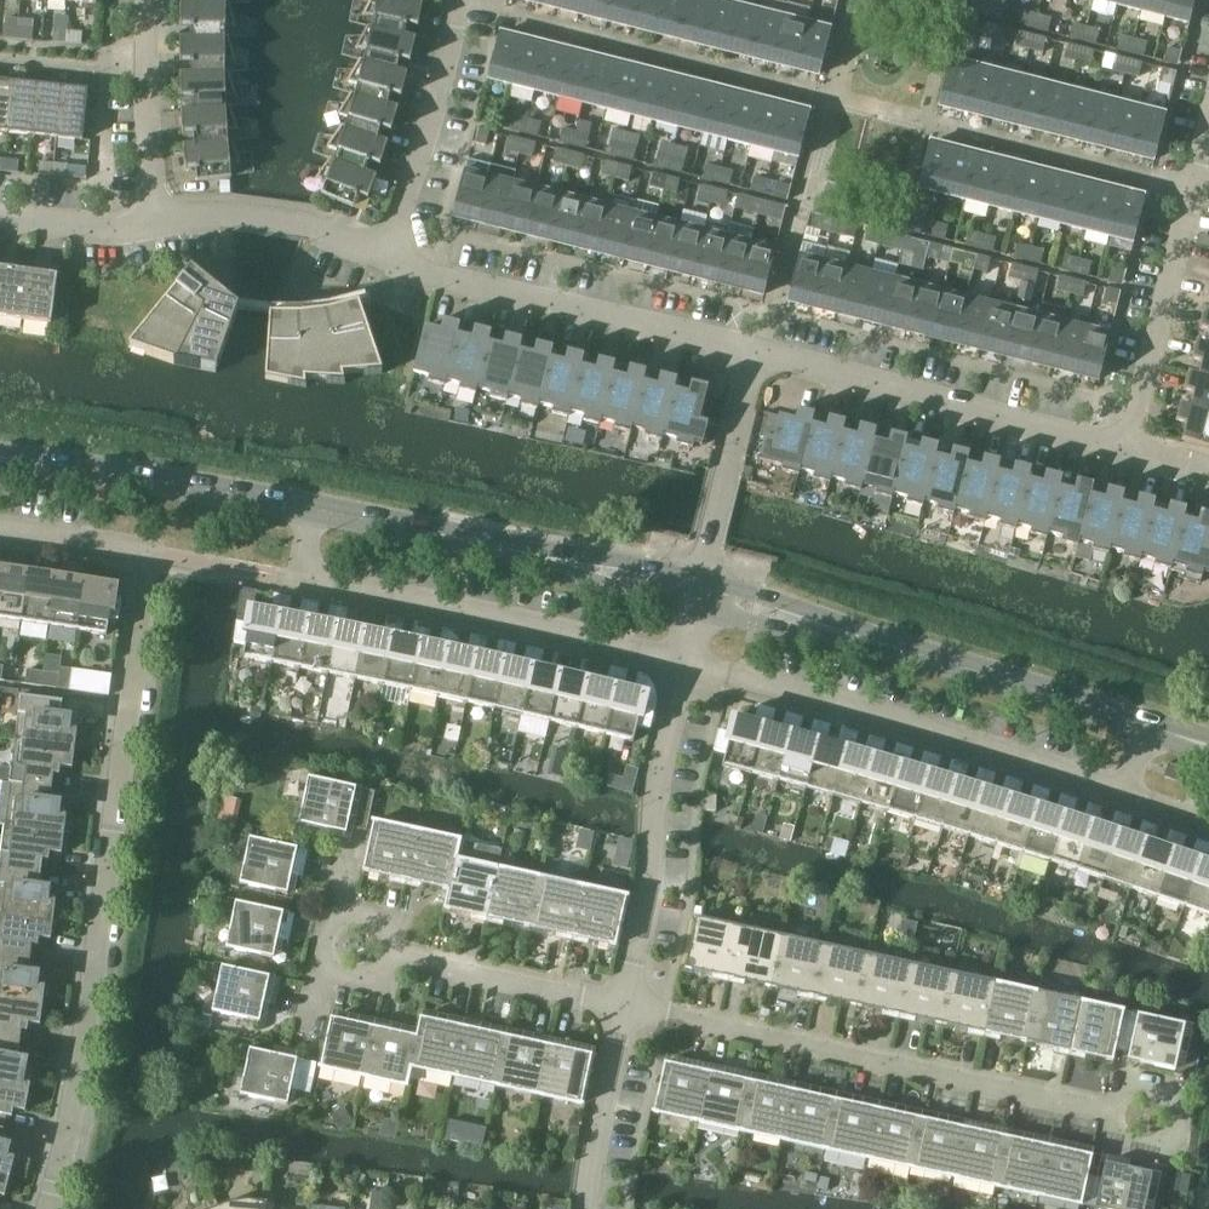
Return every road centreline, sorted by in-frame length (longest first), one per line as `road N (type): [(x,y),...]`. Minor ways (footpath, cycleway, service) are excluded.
road 1 (residential): [(46,1208),(76,1111),(156,551)]
road 2 (residential): [(1142,1121),(623,1006)]
road 3 (tertiary): [(1149,725),(702,592)]
road 4 (residential): [(1130,793),(686,658)]
road 5 (residential): [(686,658),(308,575),(318,510)]
road 6 (tertiary): [(702,592),(318,510)]
road 7 (residential): [(761,350),(431,273),(384,254)]
road 8 (residential): [(761,350),(1128,447)]
road 9 (residential): [(623,1006),(652,884),(659,789),(686,658)]
road 10 (residential): [(1128,447),(1208,131)]
road 11 (tertiary): [(318,510),(0,457)]
road 12 (residential): [(623,1006),(360,948)]
road 13 (residential): [(384,254),(465,0)]
road 14 (residential): [(702,592),(761,350)]
road 15 (residential): [(384,254),(313,226),(228,213),(155,217)]
road 16 (residential): [(152,0),(155,217)]
road 17 (residential): [(584,1208),(623,1006)]
road 18 (residential): [(0,530),(156,551)]
road 19 (residential): [(155,217),(90,228),(0,220)]

